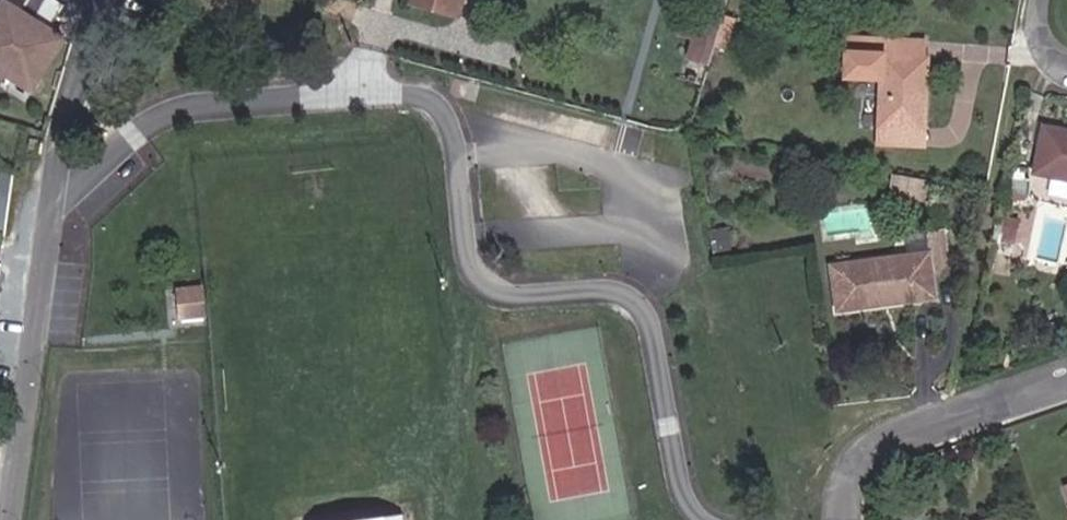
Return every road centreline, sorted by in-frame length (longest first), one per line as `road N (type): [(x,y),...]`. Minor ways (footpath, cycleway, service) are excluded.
road 1 (residential): [(57,205),(157,115),(200,101),(427,96),(451,116),(466,148),(475,273),(493,291),(518,300),(611,290),(653,314),(705,519)]
road 2 (residential): [(57,205),(16,519)]
road 3 (residential): [(1066,381),(884,440),(854,462),(845,519)]
road 4 (residential): [(126,0),(65,142),(57,205)]

